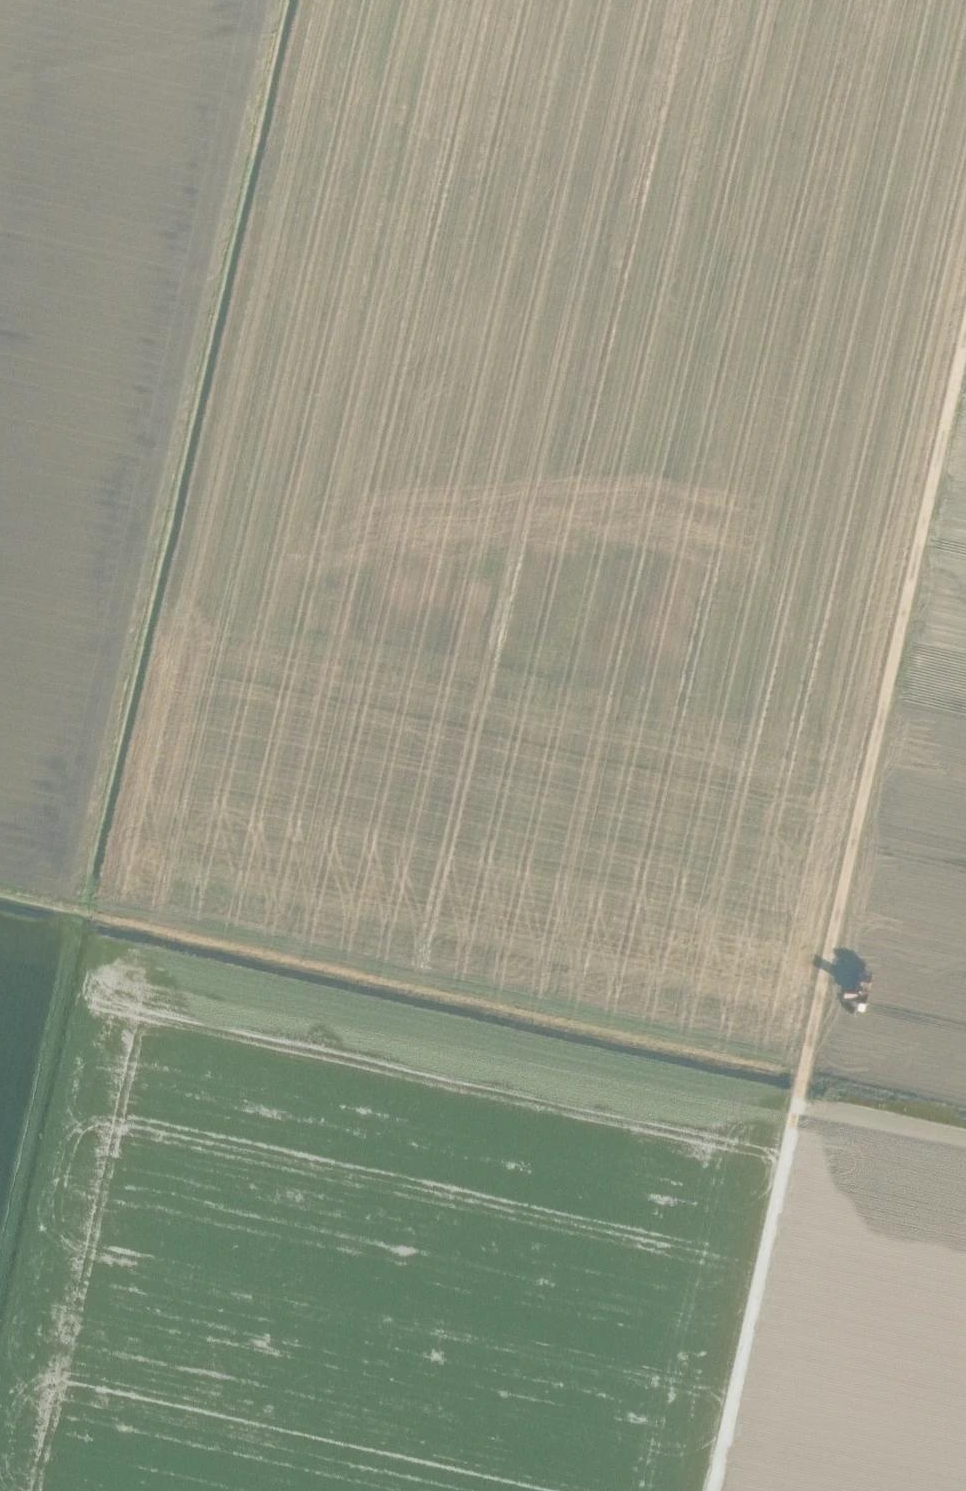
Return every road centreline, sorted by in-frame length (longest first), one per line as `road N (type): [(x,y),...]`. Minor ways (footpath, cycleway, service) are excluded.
road 1 (track): [(714,1490),(965,336)]

